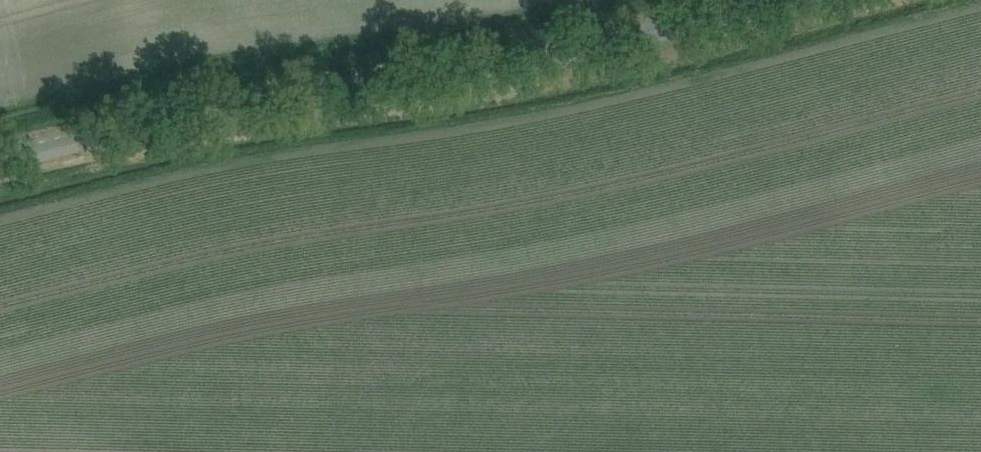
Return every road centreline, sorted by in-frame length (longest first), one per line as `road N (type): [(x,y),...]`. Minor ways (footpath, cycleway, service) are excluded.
road 1 (tertiary): [(777,0),(455,75),(332,91),(0,173)]

